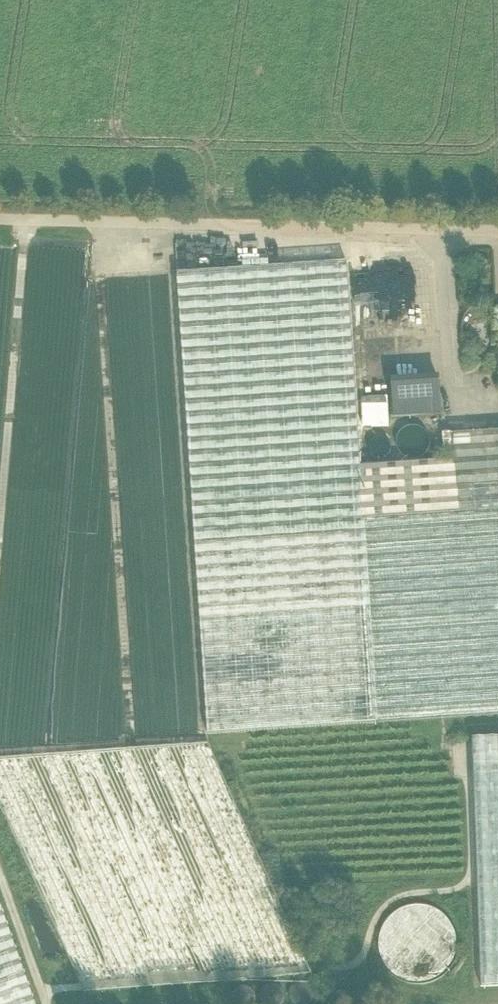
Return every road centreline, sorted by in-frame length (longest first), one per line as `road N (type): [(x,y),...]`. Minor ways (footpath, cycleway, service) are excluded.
road 1 (residential): [(0,218),(497,231)]

